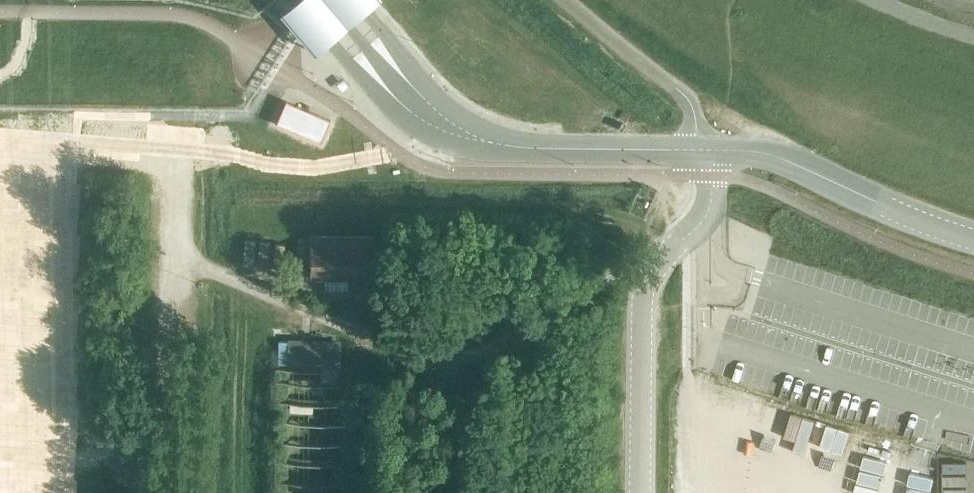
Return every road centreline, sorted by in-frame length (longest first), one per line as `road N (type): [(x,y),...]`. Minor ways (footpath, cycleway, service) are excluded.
road 1 (trunk): [(567,492),(579,0)]
road 2 (trunk): [(526,0),(515,492)]
road 3 (unclassified): [(640,492),(644,287),(708,212),(707,149)]
road 4 (unclassified): [(973,240),(768,154),(707,149)]

